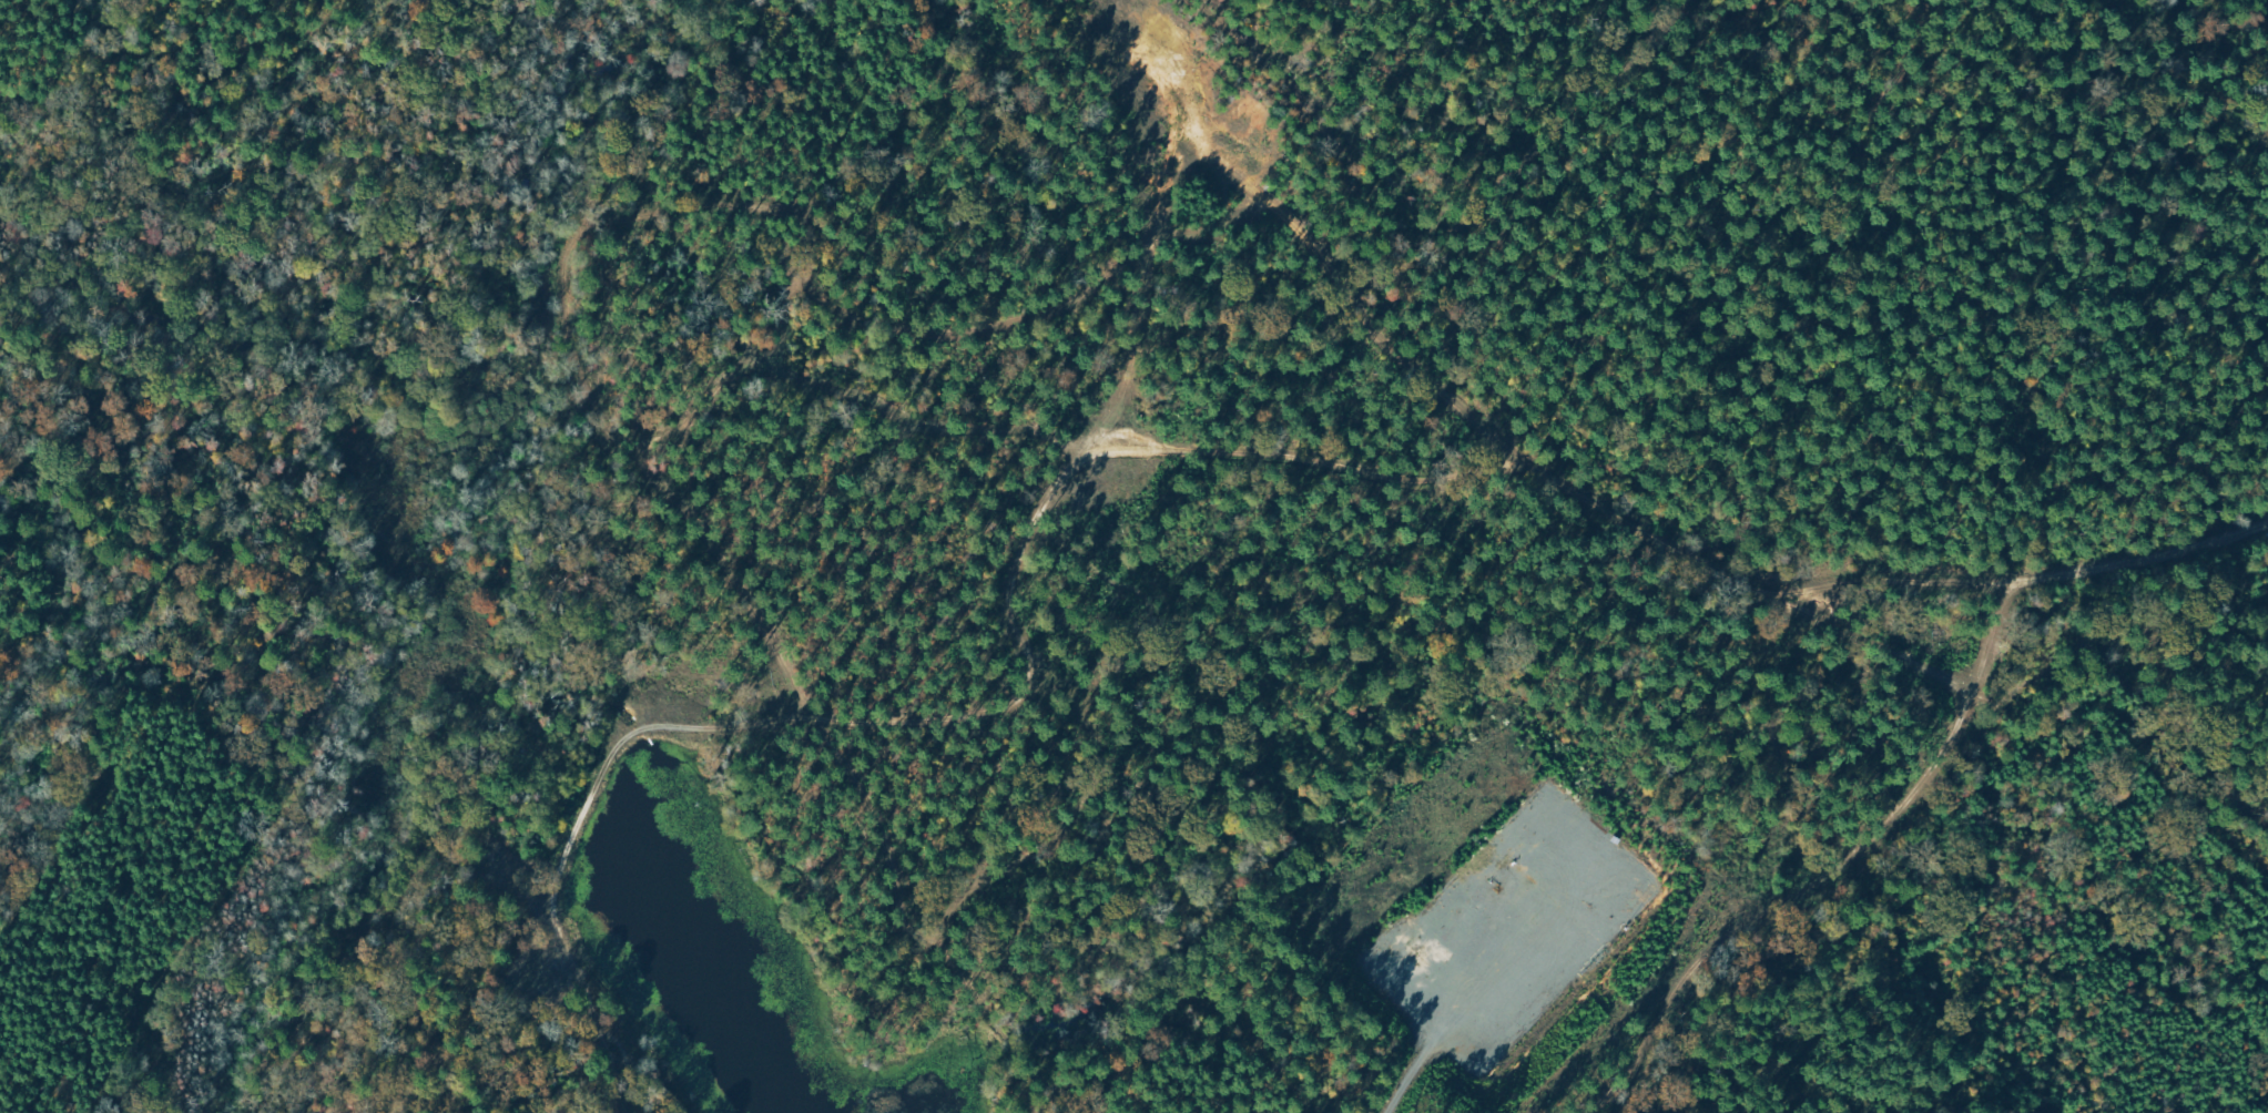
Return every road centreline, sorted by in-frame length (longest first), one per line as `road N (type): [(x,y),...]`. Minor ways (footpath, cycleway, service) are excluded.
road 1 (residential): [(1740,606),(1970,714),(2132,866),(2267,1011)]

